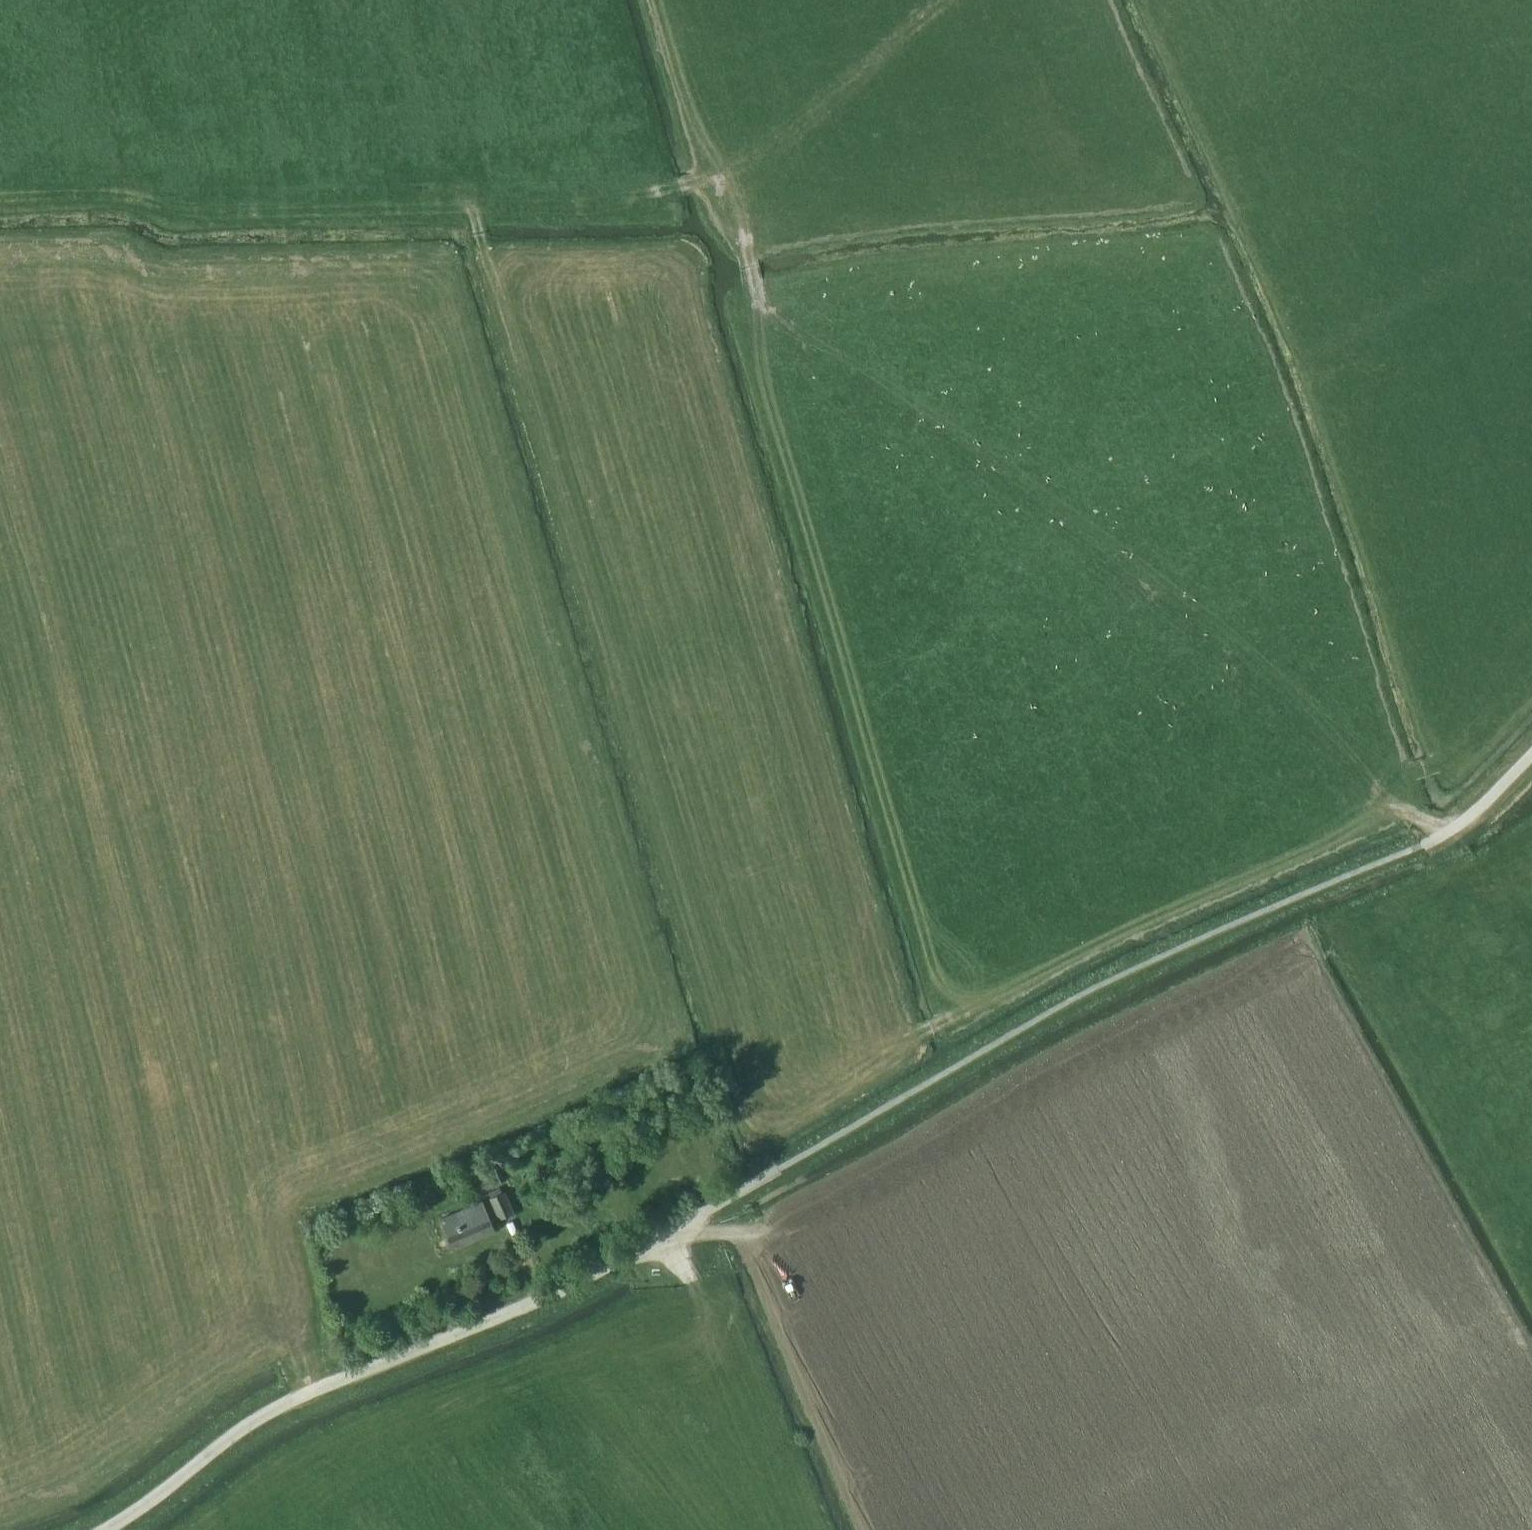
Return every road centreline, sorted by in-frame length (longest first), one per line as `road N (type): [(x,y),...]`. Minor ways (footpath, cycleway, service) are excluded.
road 1 (unclassified): [(104,1529),(279,1405),(560,1290),(779,1169)]
road 2 (unclassified): [(1421,845),(1470,815),(1531,753)]

